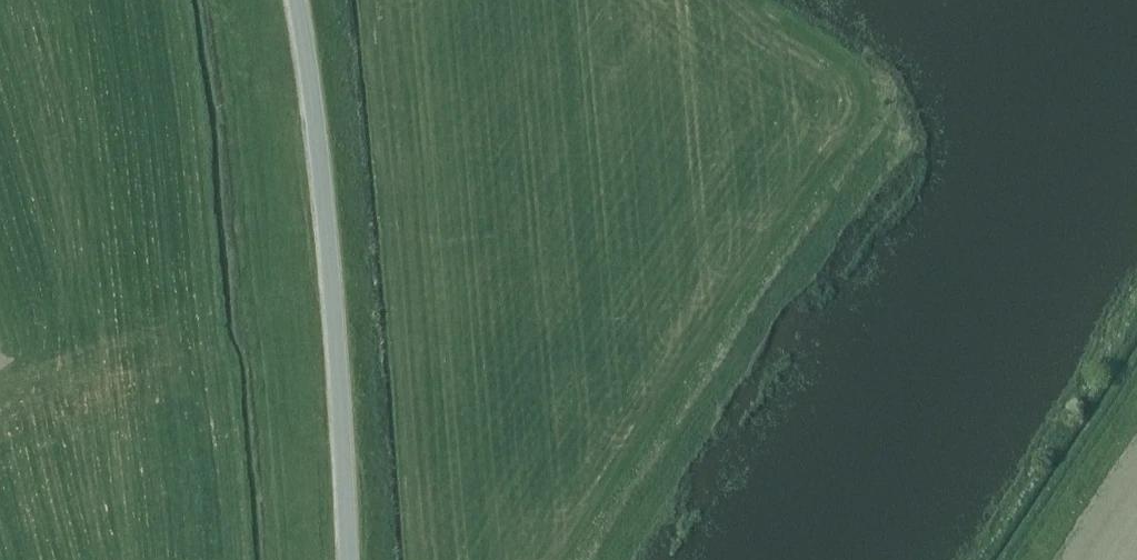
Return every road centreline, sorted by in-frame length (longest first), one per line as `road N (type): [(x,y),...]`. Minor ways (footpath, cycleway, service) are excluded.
road 1 (unclassified): [(343,559),(332,278),(297,0)]

